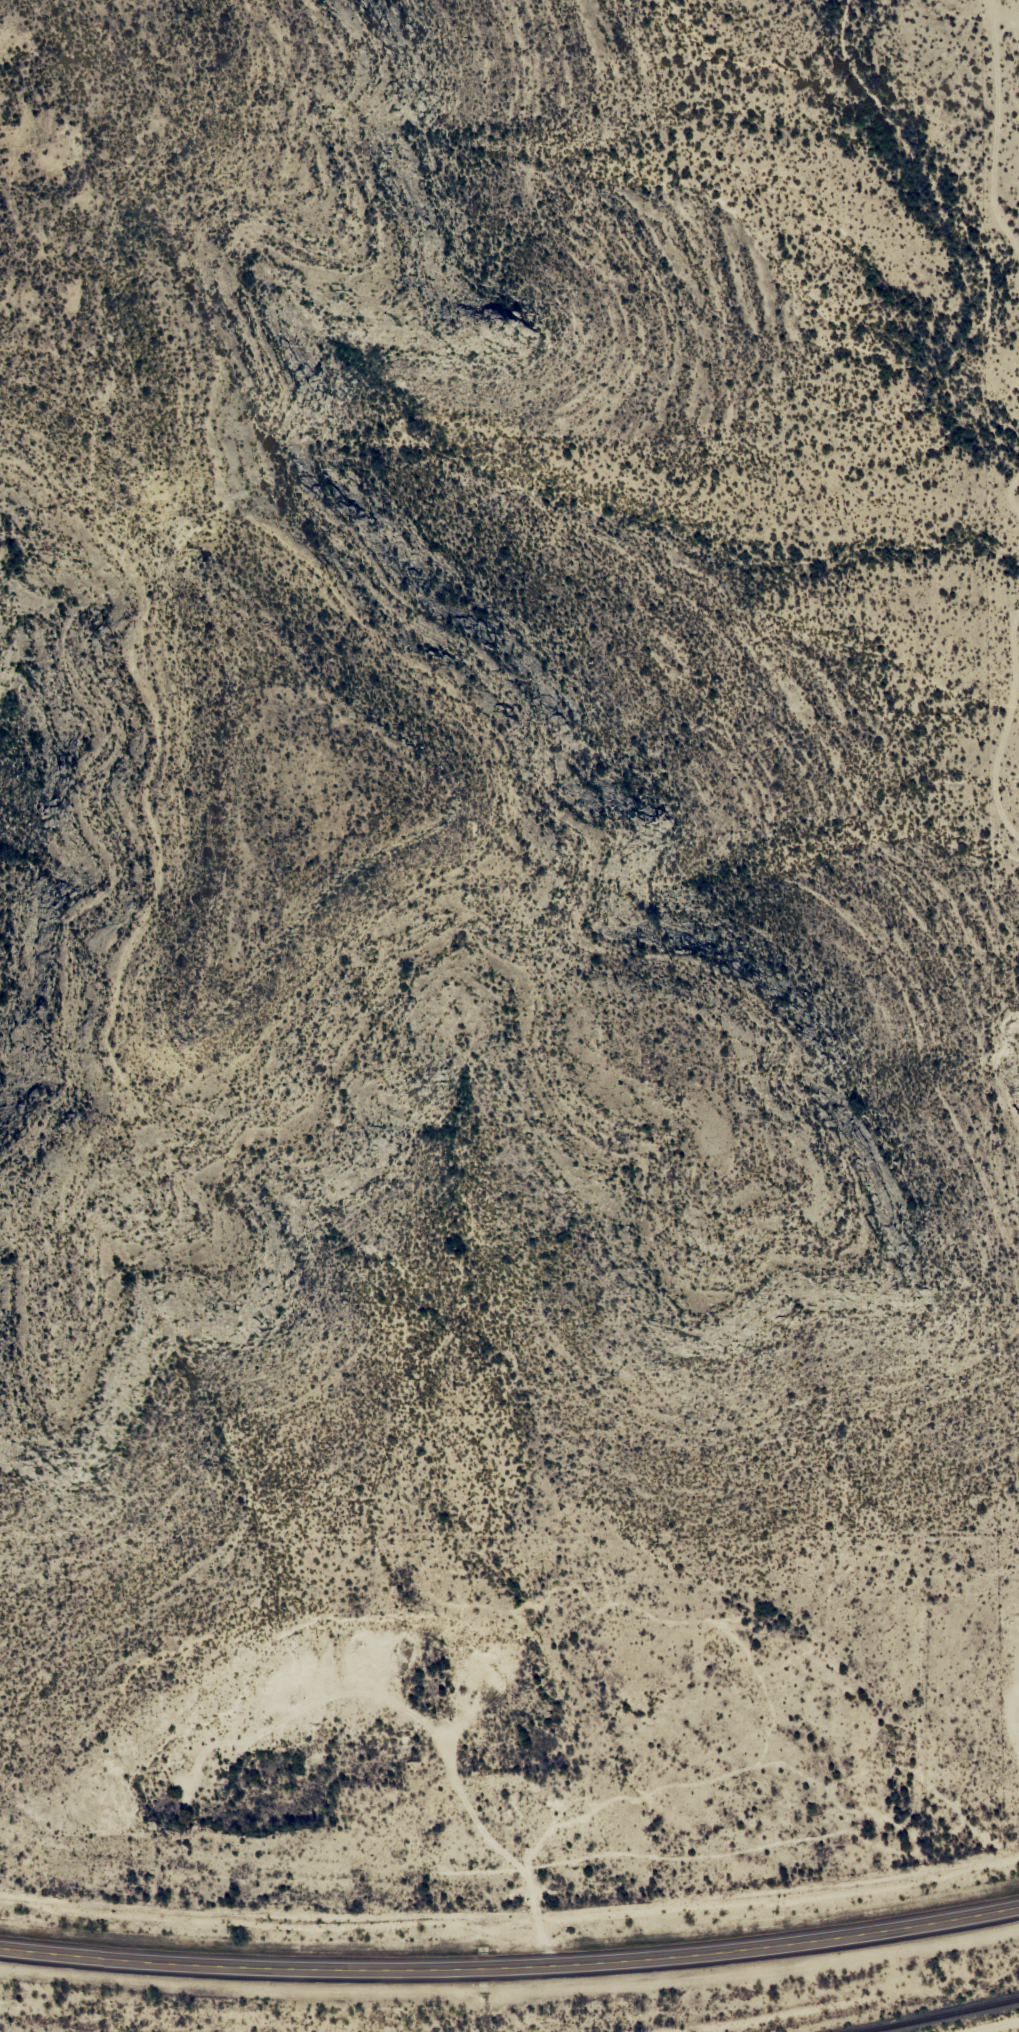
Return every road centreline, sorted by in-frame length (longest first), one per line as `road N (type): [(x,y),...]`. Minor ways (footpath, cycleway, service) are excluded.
road 1 (primary): [(1018,1904),(830,1938),(484,1968),(310,1969),(0,1947)]

